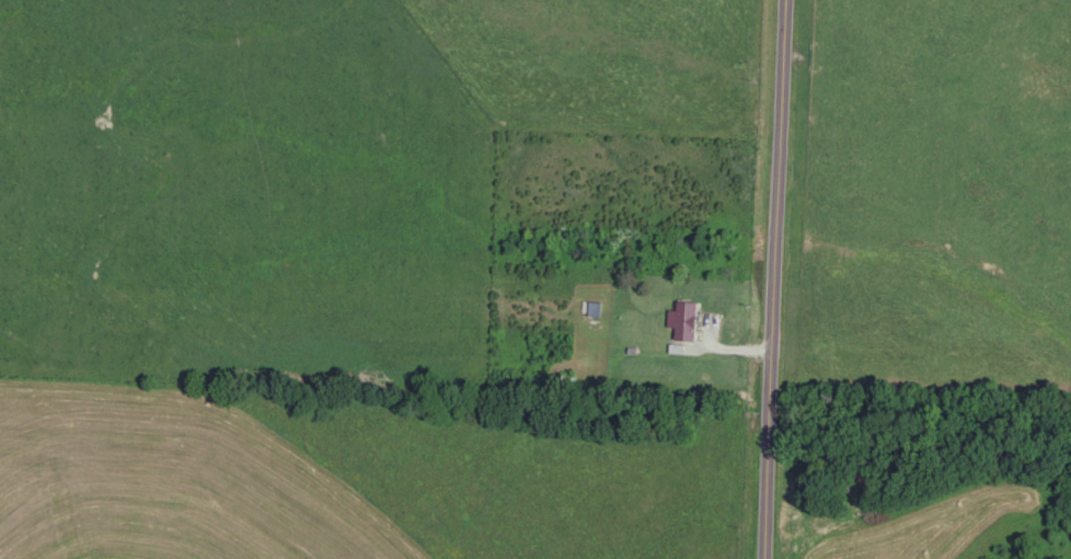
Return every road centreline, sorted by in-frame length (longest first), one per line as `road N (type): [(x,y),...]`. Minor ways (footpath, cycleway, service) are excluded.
road 1 (secondary): [(771,558),(796,0)]

